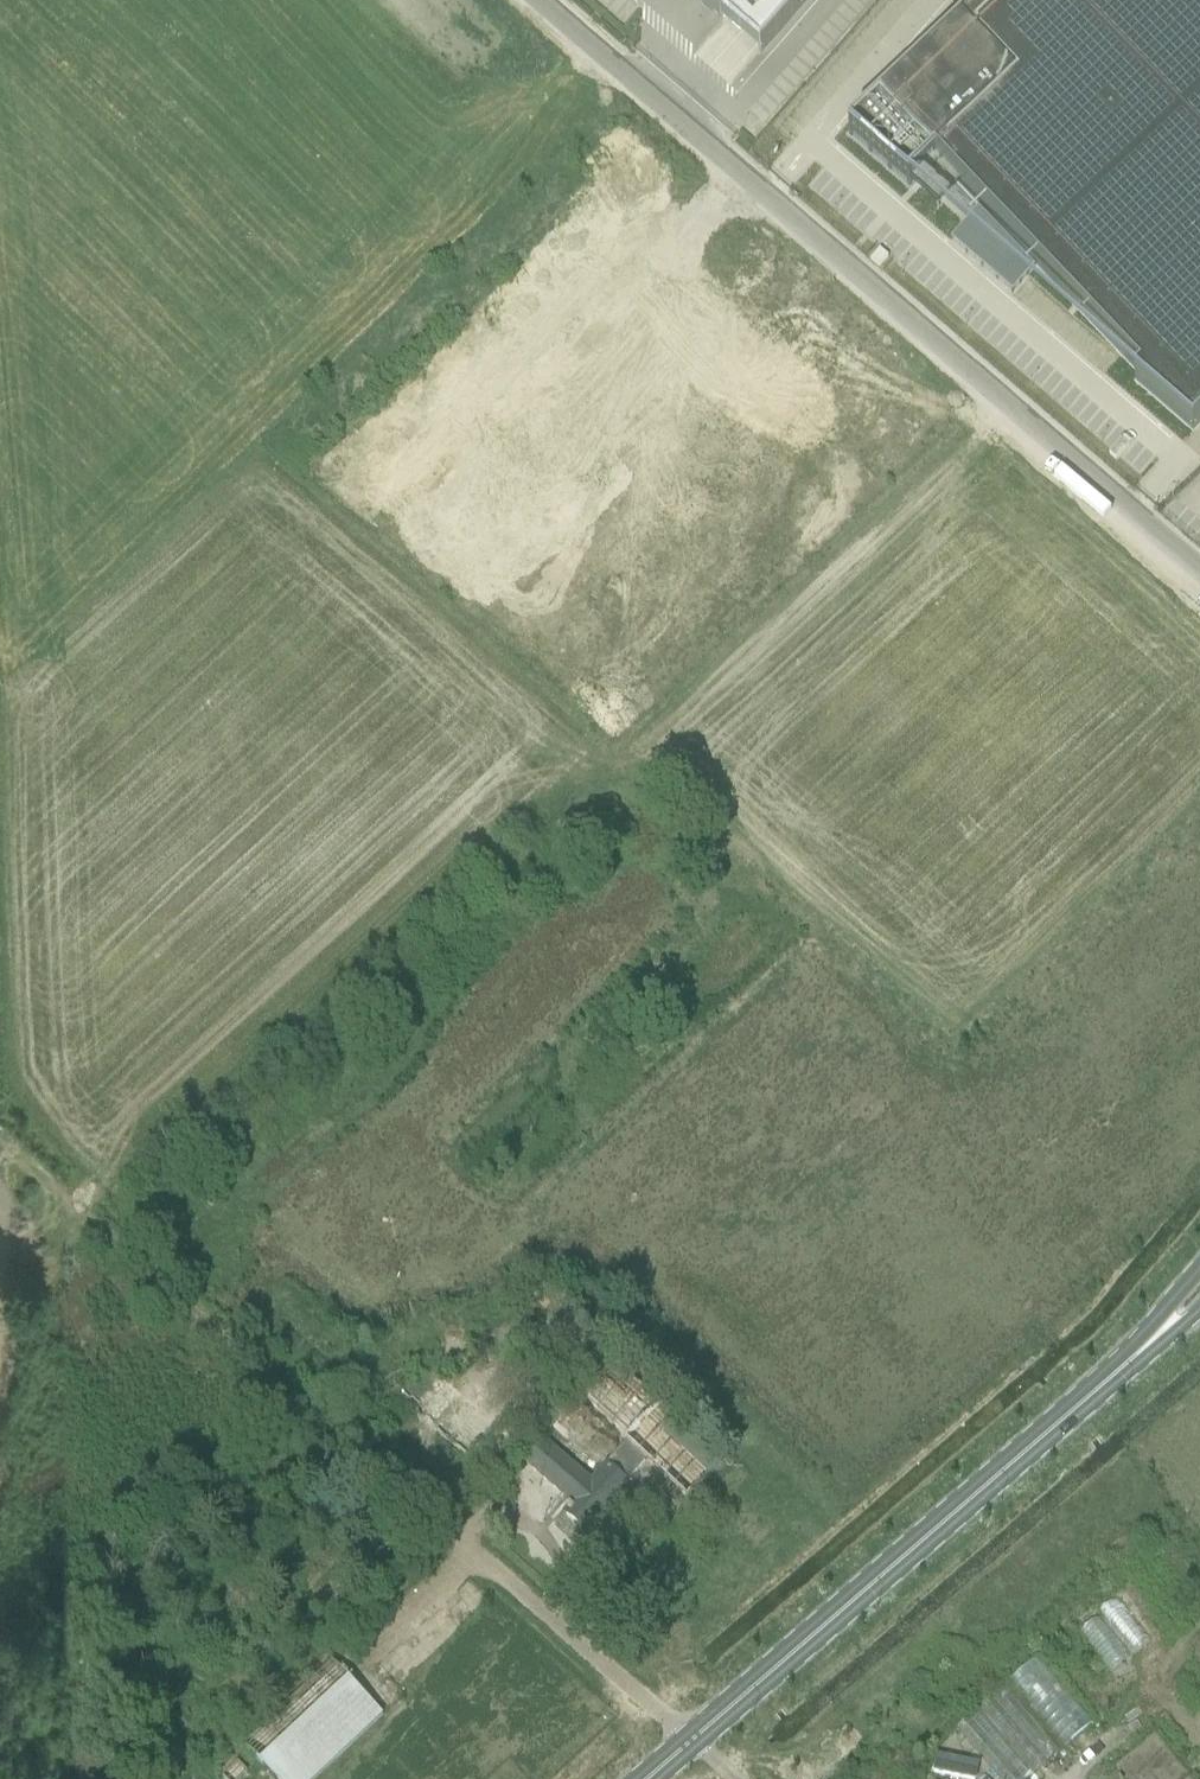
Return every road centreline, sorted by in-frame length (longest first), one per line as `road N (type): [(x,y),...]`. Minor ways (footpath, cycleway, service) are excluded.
road 1 (tertiary): [(1199,567),(536,0)]
road 2 (tertiary): [(689,1742),(1138,1351)]
road 3 (unclassified): [(689,1742),(290,1396)]

